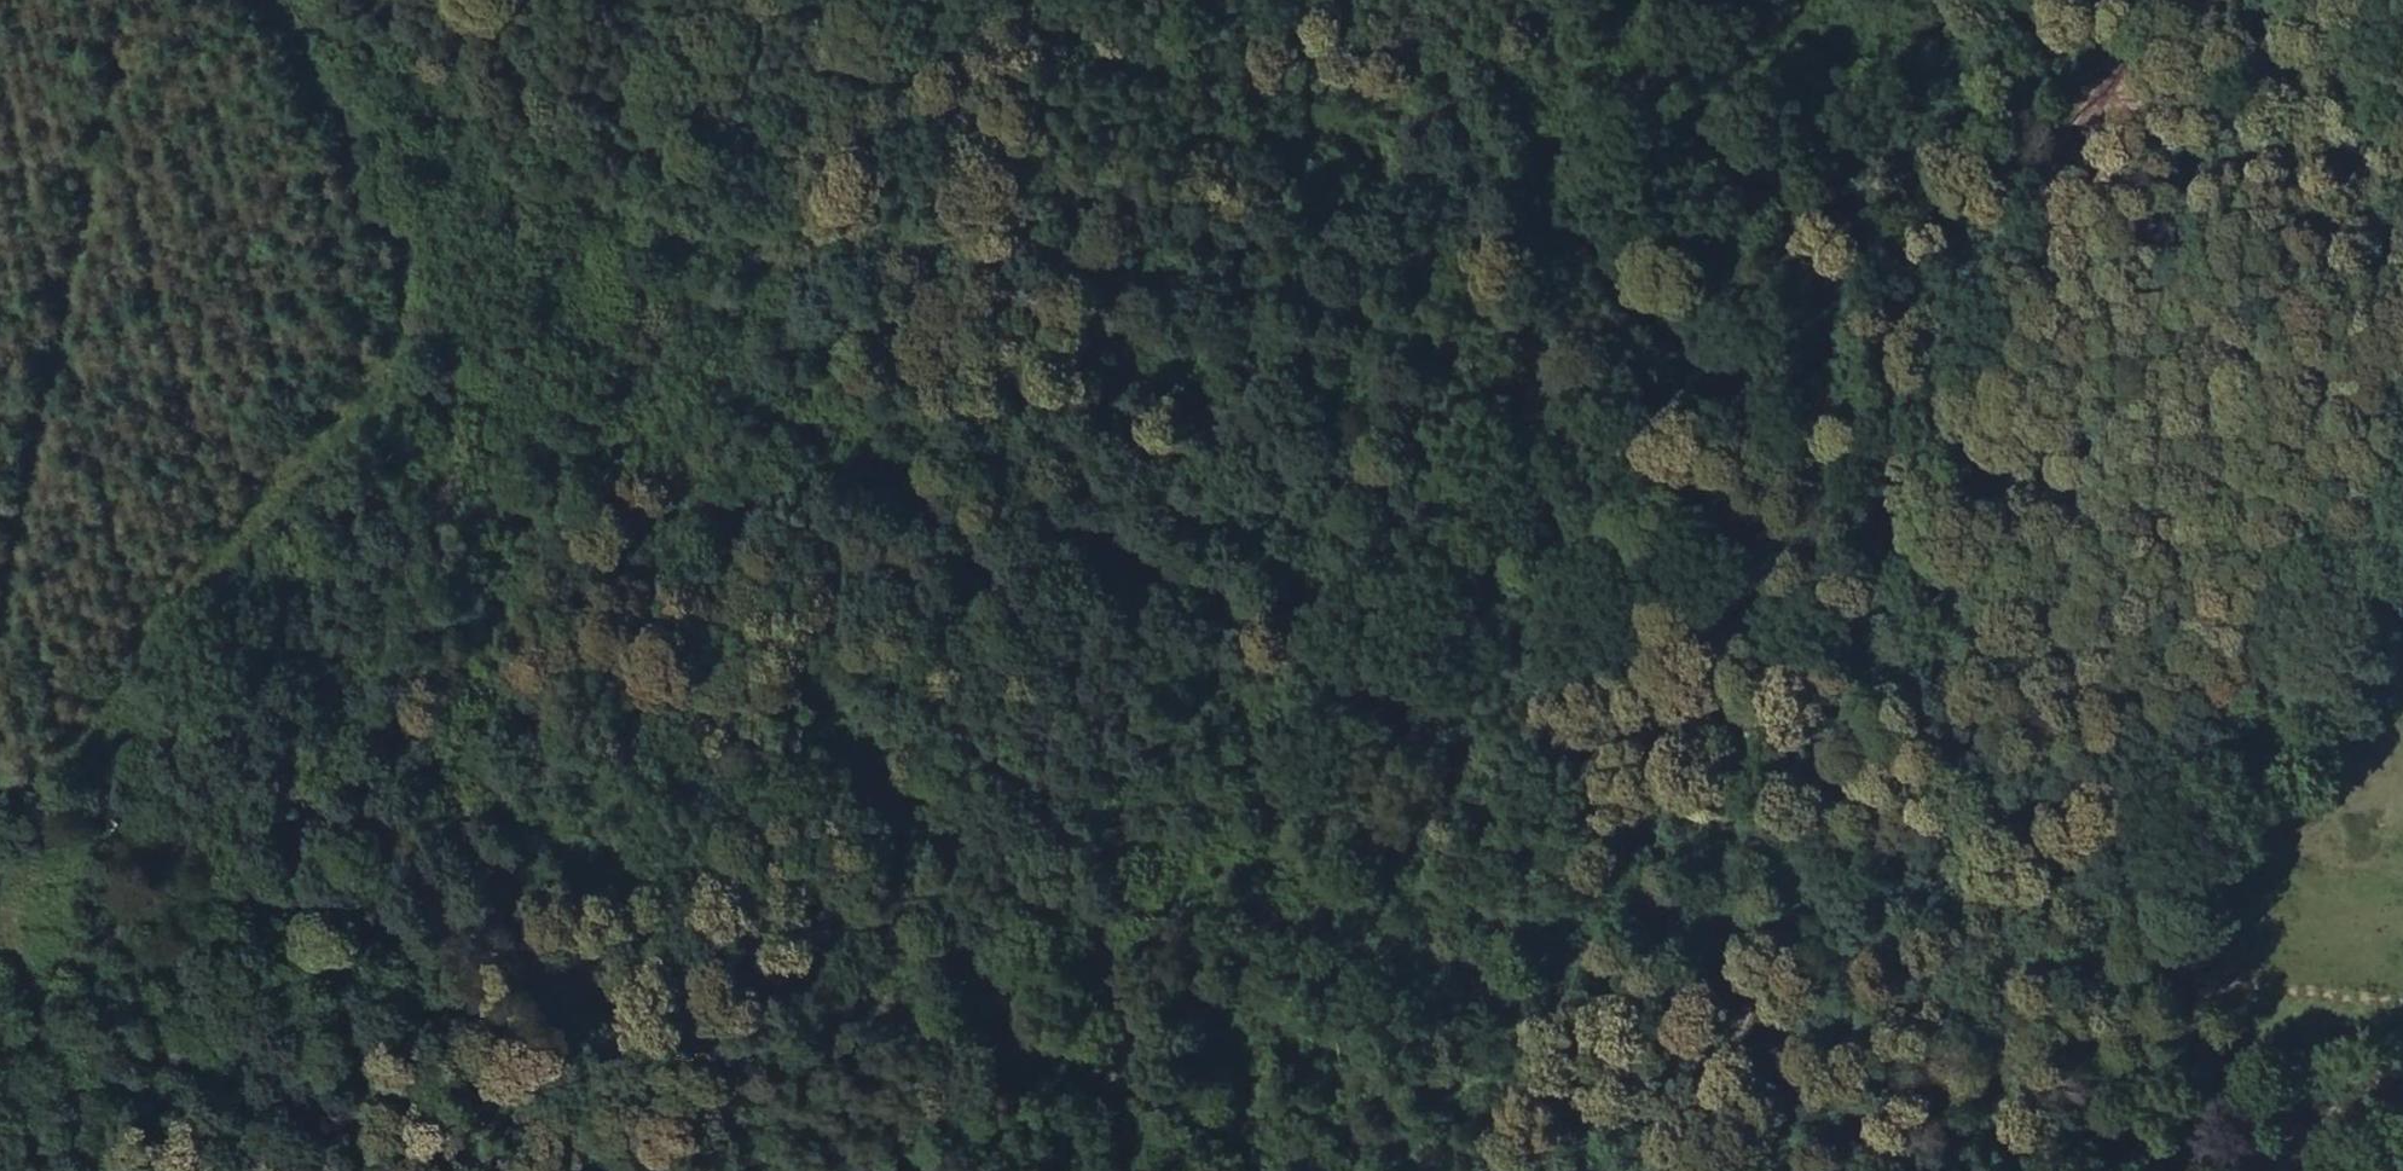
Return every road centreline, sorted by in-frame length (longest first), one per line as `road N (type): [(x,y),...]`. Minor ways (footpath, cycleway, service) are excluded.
road 1 (track): [(114,0),(0,606)]

